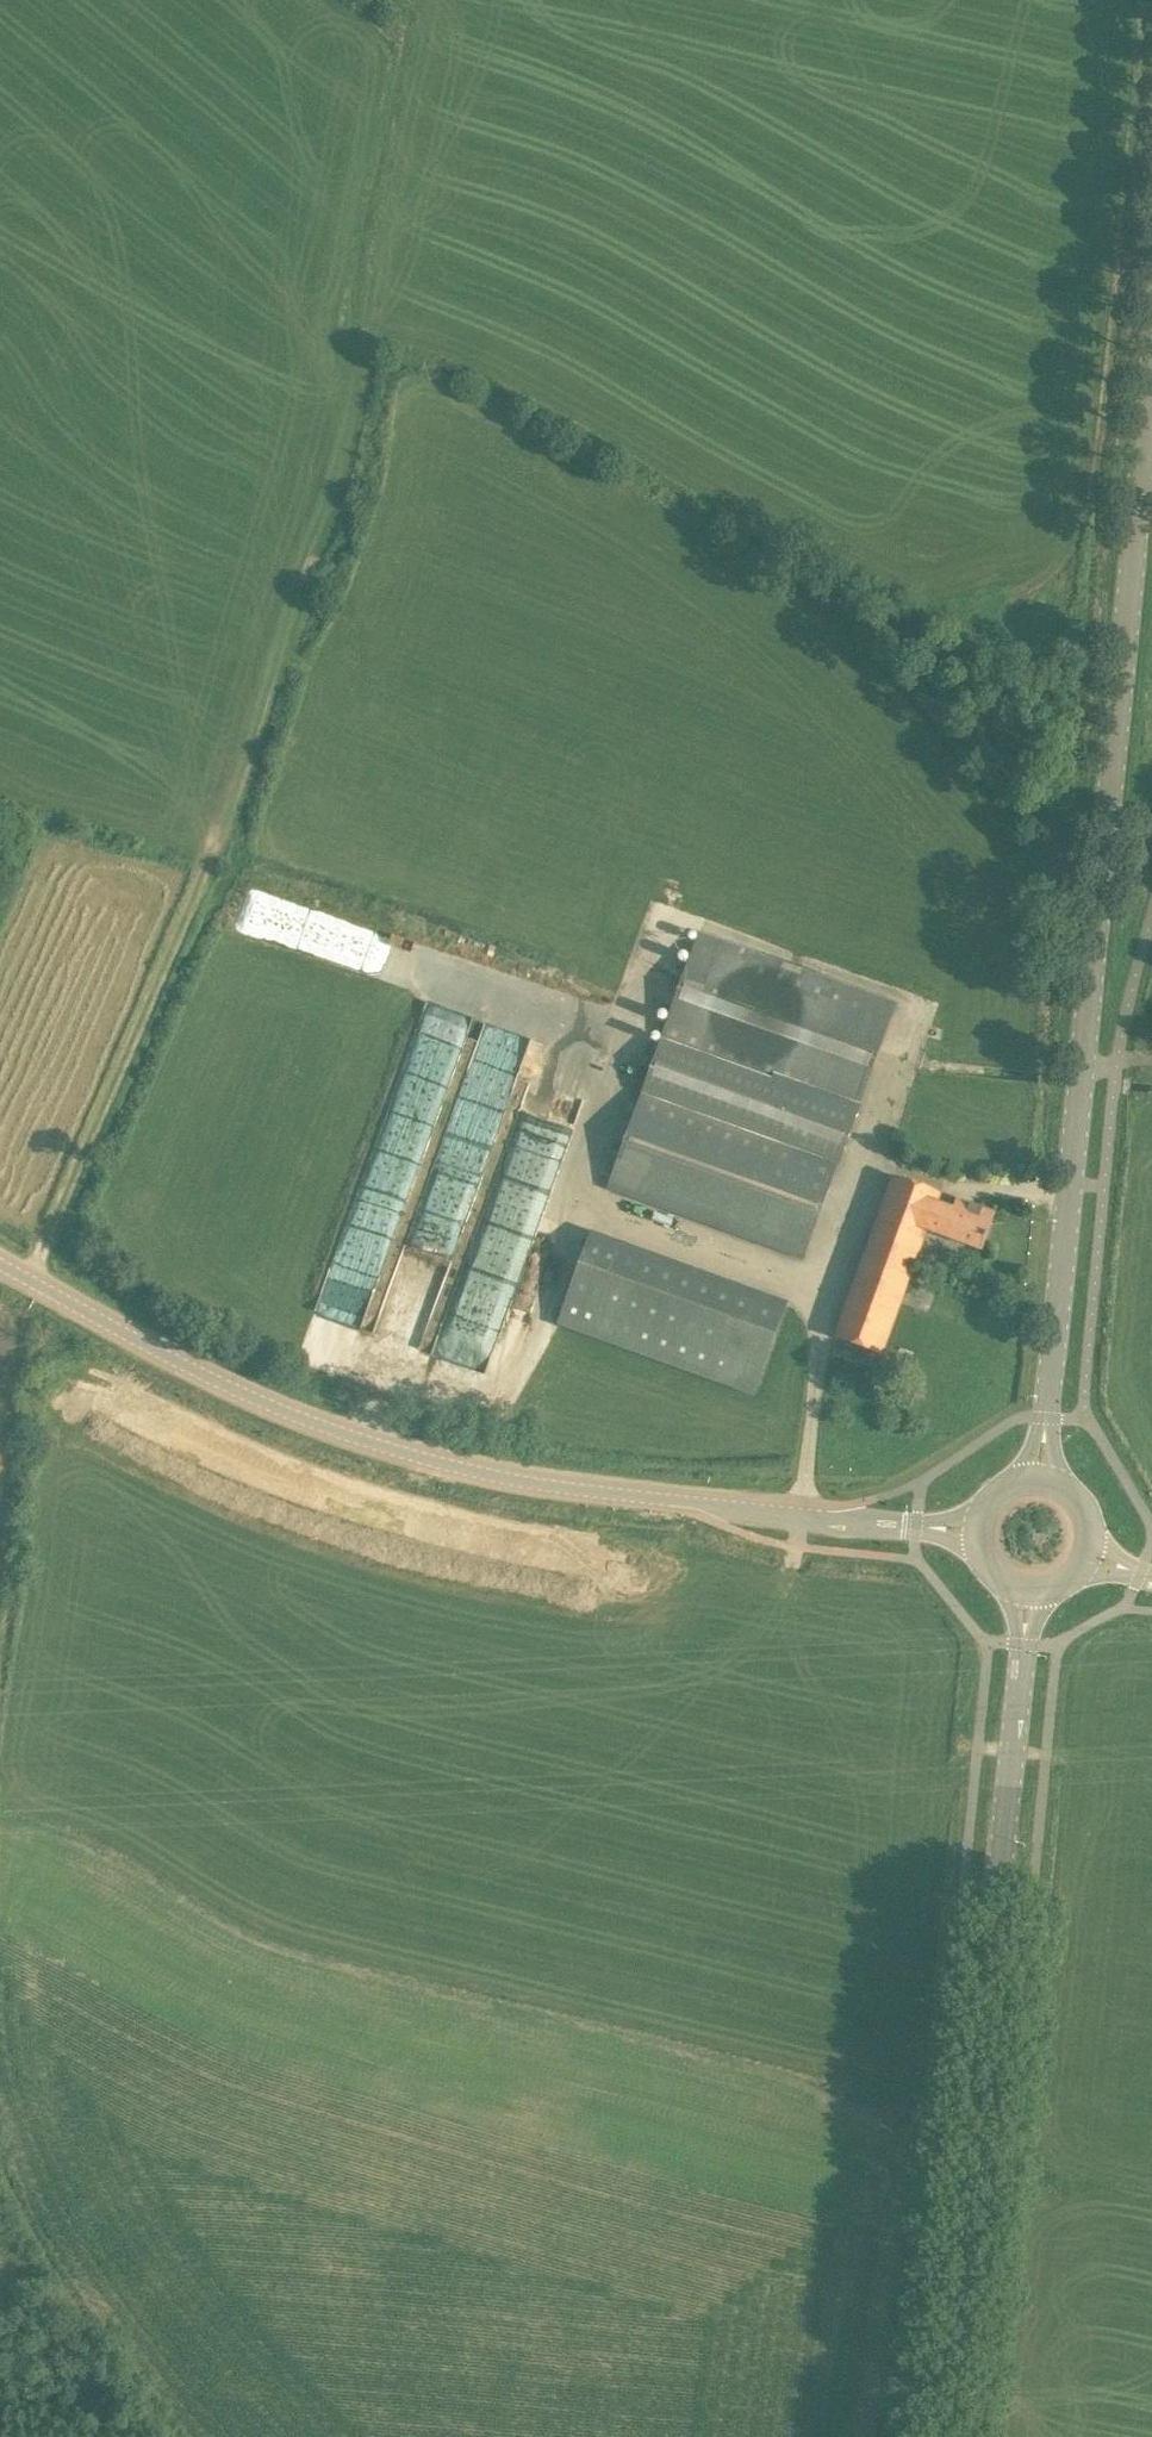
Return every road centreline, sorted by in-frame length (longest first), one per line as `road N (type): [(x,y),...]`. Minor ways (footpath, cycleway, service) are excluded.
road 1 (secondary): [(1038,1473),(1151,380)]
road 2 (tertiary): [(975,1530),(527,1482),(409,1451),(202,1373),(0,1260)]
road 3 (secondary): [(953,2436),(1029,1588)]

